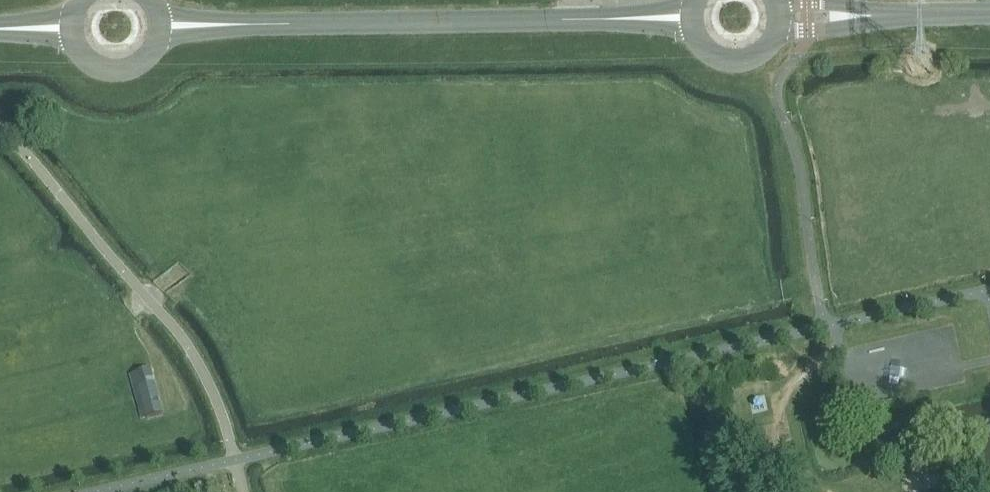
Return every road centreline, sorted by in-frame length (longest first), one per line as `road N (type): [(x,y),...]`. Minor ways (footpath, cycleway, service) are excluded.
road 1 (tertiary): [(292,24),(551,20)]
road 2 (tertiary): [(693,2),(551,20)]
road 3 (tertiary): [(551,20),(692,30)]
road 4 (tertiary): [(156,45),(292,24)]
road 5 (tertiary): [(292,24),(157,10)]

